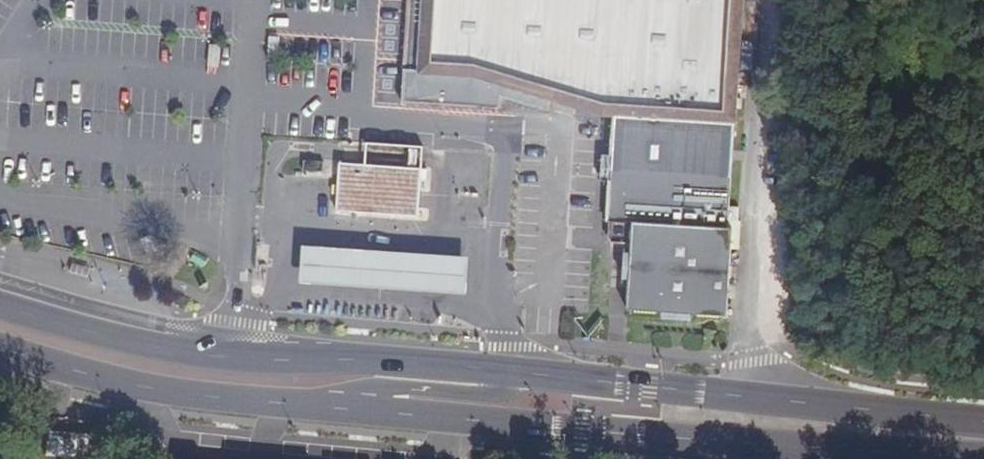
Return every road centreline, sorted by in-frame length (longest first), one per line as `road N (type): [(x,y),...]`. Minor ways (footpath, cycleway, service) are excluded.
road 1 (secondary): [(983,421),(356,358),(195,354),(0,301)]
road 2 (secondary): [(0,348),(121,385),(204,398),(872,458)]

